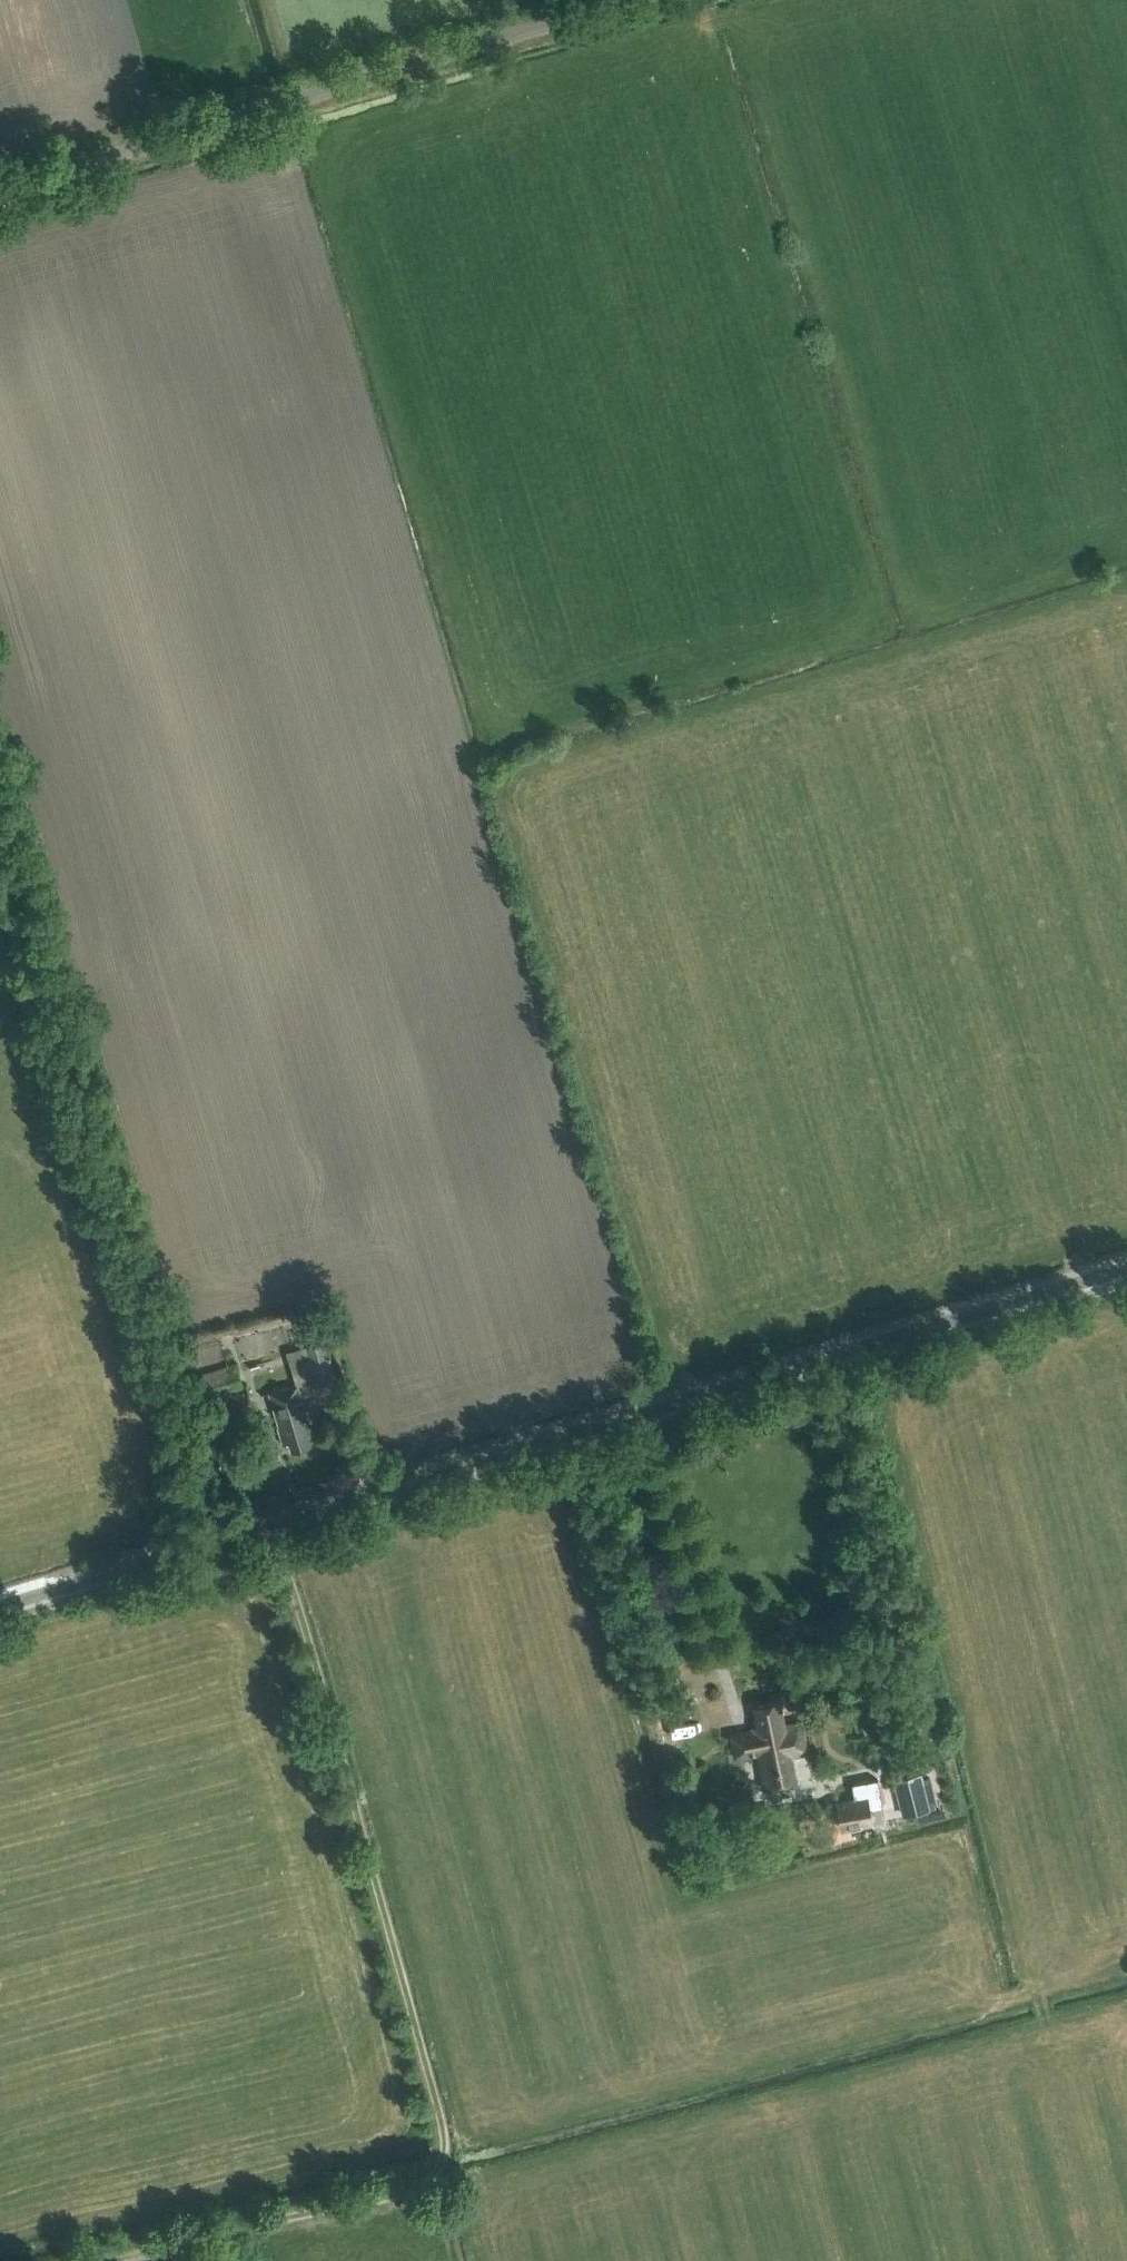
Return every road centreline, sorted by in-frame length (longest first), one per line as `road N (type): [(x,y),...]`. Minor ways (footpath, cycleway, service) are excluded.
road 1 (tertiary): [(1126,1267),(0,1605)]
road 2 (track): [(270,1524),(447,2157),(430,2179),(404,2189),(96,2260)]
road 3 (unclassified): [(625,0),(0,187)]

